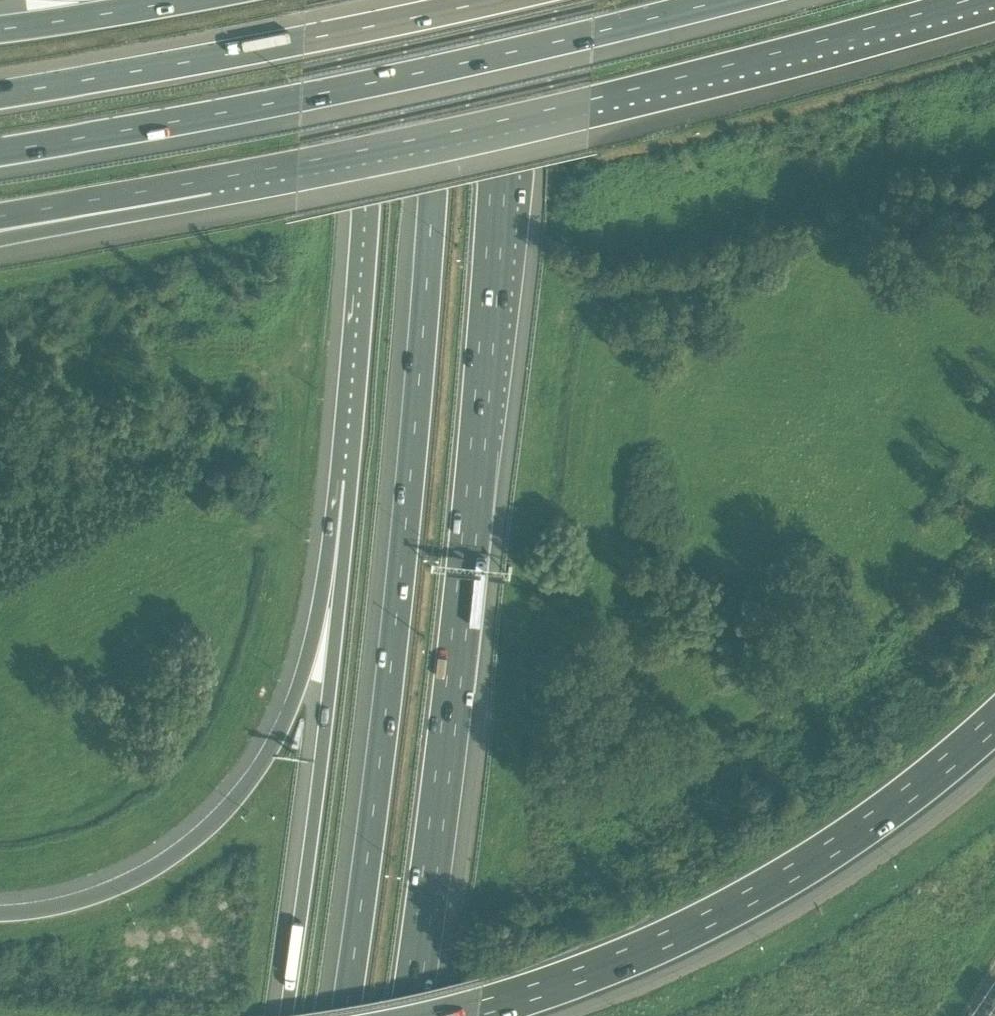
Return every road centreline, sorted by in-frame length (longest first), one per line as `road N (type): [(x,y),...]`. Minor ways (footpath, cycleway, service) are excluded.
road 1 (motorway): [(446,0),(416,428),(344,1015)]
road 2 (motorway): [(409,1015),(479,436),(510,0)]
road 3 (motorway): [(240,177),(593,103),(973,0)]
road 4 (motorway): [(0,152),(711,0)]
road 5 (motorway): [(452,1015),(563,980),(771,883),(879,815),(994,722)]
road 6 (motorway): [(346,476),(291,707),(249,778),(178,853),(116,891),(0,915)]
road 7 (motorway): [(346,476),(286,1015)]
road 8 (motorway): [(474,0),(0,95)]
road 9 (motorway): [(378,0),(370,211),(346,476)]
road 10 (motorway): [(0,237),(240,177)]
road 11 (motorway): [(0,213),(240,177)]
road 12 (motorway): [(142,1),(0,27)]

